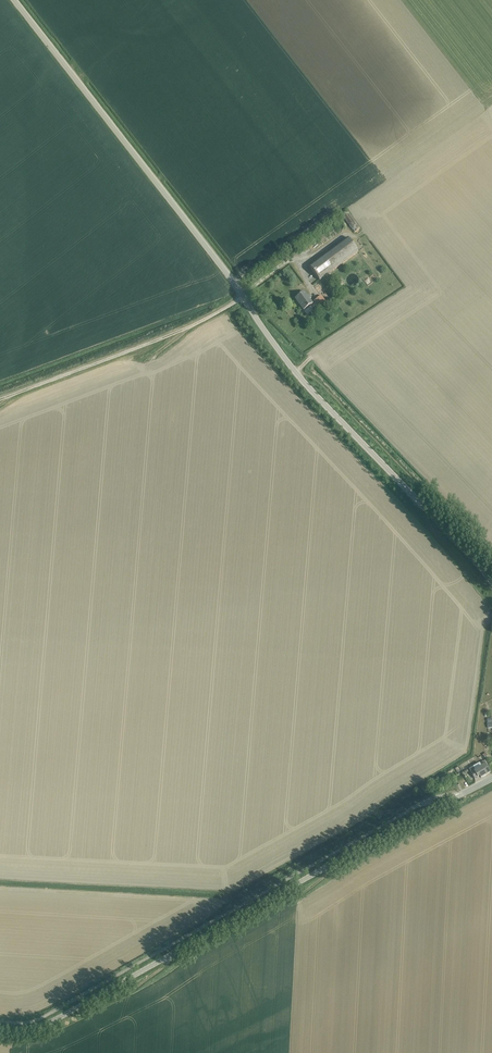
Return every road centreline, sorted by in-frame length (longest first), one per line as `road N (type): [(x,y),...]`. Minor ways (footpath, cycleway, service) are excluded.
road 1 (tertiary): [(491,583),(300,377),(14,0)]
road 2 (tertiary): [(0,1030),(54,1021),(491,778)]
road 3 (track): [(243,296),(192,326),(0,400)]

